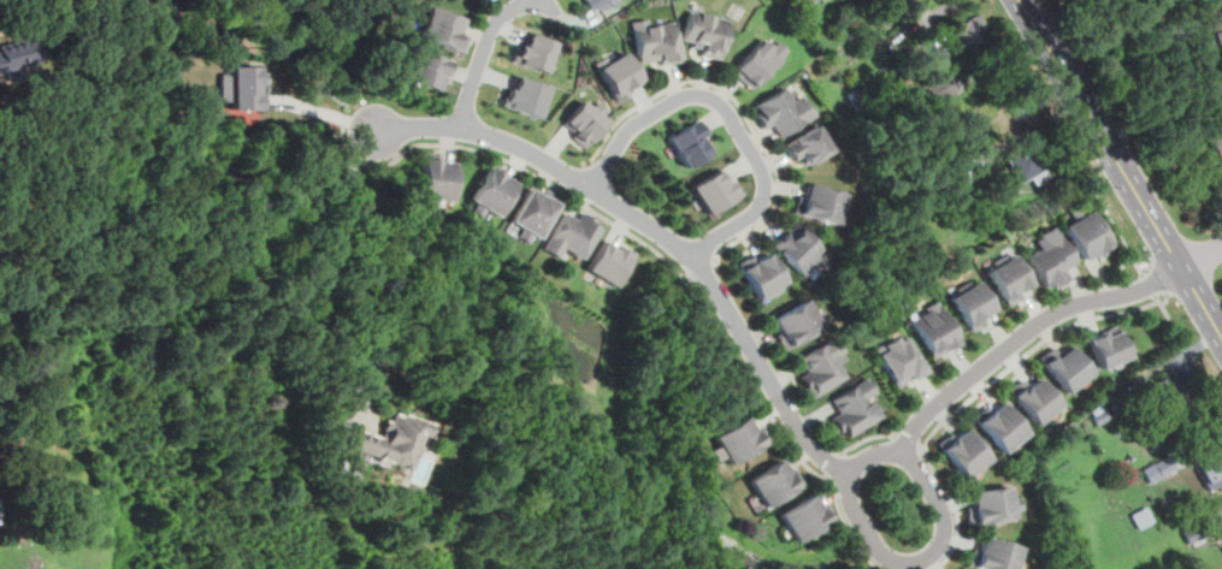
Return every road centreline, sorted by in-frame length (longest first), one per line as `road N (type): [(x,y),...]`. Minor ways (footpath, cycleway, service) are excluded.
road 1 (residential): [(845,466),(811,451),(797,434),(699,269),(661,232),(595,185),(464,125),(374,130)]
road 2 (residential): [(1182,266),(1049,314),(956,384),(903,444),(845,466)]
road 3 (tertiary): [(1221,333),(1021,0)]
road 4 (residential): [(595,185),(634,124),(675,97),(715,97),(765,185),(756,208),(691,257)]
road 5 (residential): [(903,444),(943,523),(933,549),(913,561),(885,557),(874,546),(848,498),(845,466)]
road 6 (residential): [(464,125),(485,40),(529,0)]

